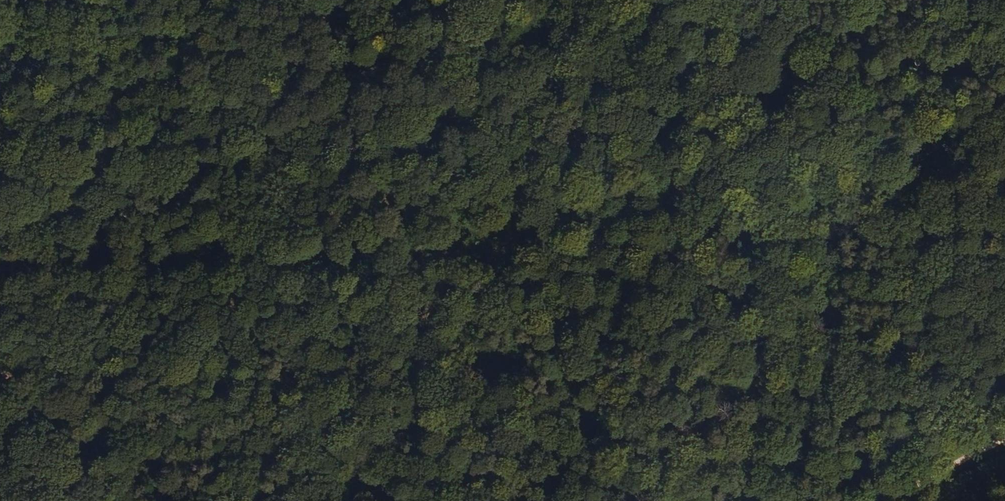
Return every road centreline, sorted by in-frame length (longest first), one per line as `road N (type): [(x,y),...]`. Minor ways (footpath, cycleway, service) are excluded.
road 1 (track): [(890,500),(1004,439)]

